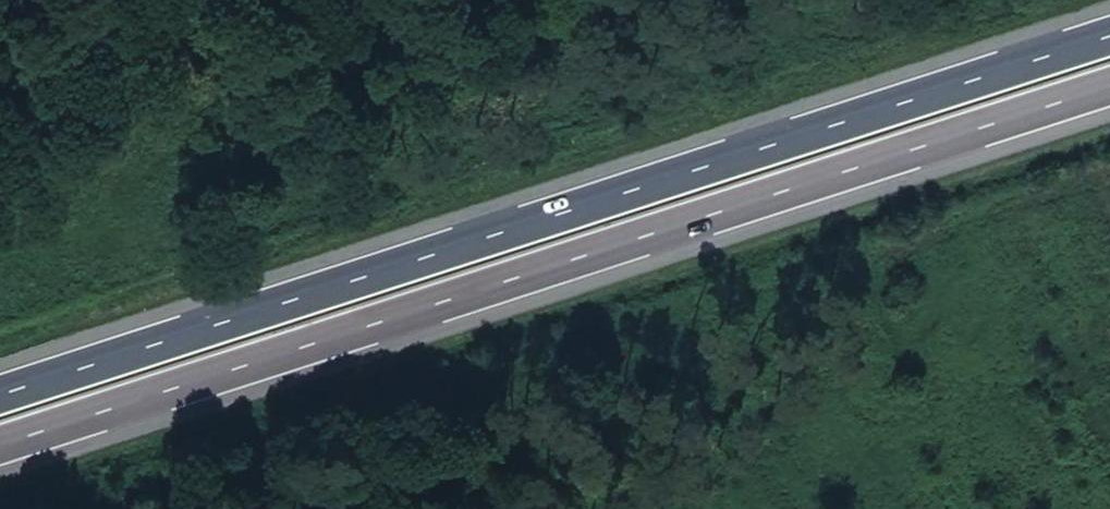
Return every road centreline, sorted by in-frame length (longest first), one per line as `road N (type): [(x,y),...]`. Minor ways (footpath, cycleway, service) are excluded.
road 1 (trunk): [(1109,35),(0,393)]
road 2 (trunk): [(0,445),(1109,87)]

